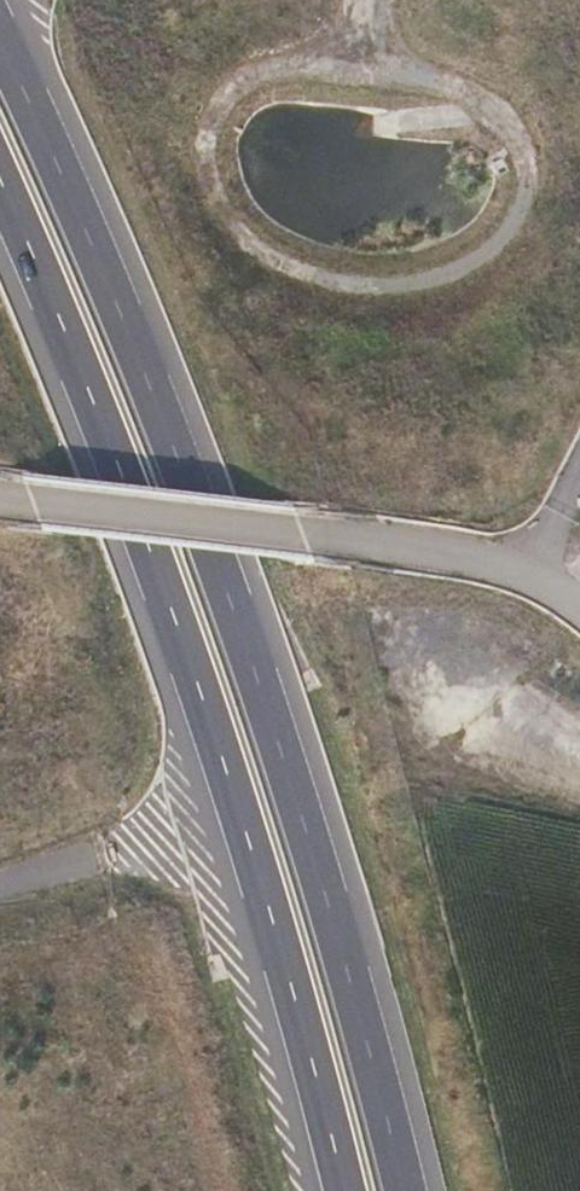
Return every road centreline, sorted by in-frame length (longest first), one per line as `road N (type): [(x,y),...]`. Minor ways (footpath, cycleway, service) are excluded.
road 1 (motorway): [(406,1190),(384,1092),(229,607),(0,32)]
road 2 (motorway): [(0,163),(192,677),(344,1190)]
road 3 (unclassified): [(0,504),(296,535)]

